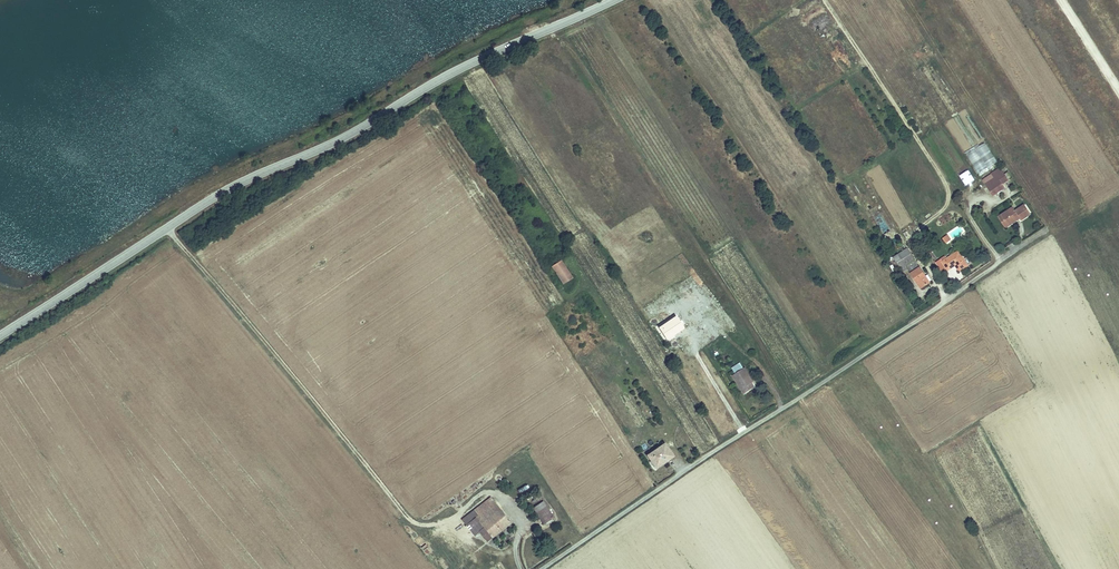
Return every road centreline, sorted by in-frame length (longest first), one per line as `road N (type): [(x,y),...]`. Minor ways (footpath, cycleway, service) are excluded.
road 1 (unclassified): [(0,335),(212,198),(349,134),(488,54),(611,0)]
road 2 (residential): [(541,568),(1044,232)]
road 3 (track): [(168,227),(408,519),(425,525),(462,510)]
road 4 (track): [(557,25),(722,285),(726,302),(711,318)]

